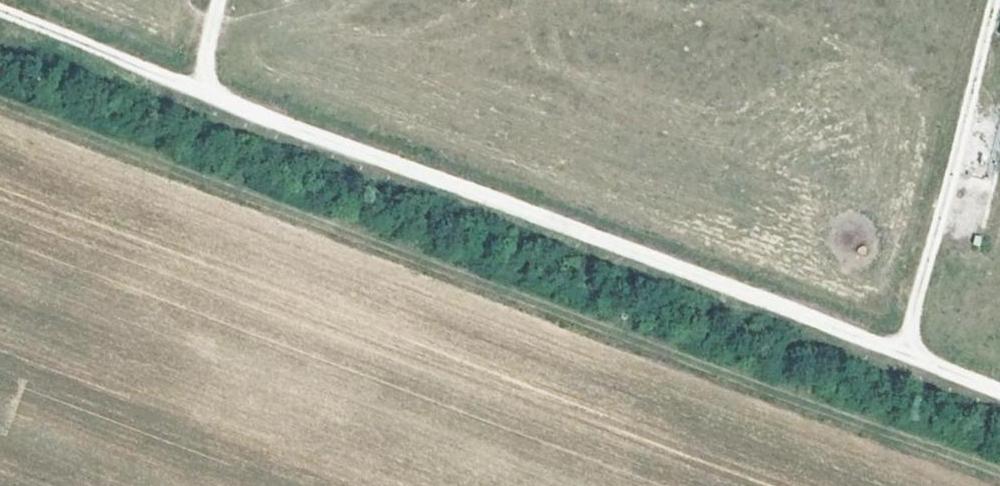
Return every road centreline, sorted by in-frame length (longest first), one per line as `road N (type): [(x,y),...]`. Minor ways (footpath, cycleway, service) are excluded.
road 1 (track): [(999,388),(0,11)]
road 2 (track): [(999,465),(0,91)]
road 3 (track): [(905,351),(995,0)]

